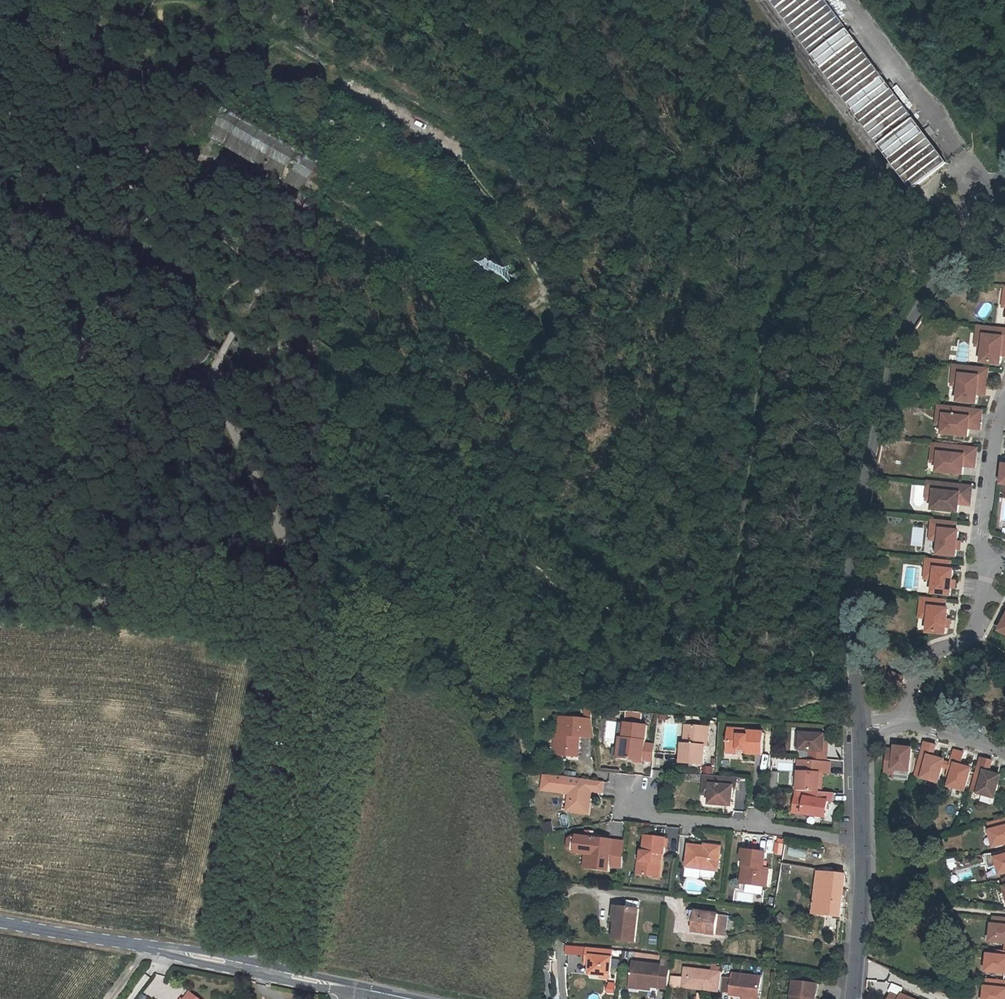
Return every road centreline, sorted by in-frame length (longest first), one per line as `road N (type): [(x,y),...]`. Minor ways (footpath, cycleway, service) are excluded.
road 1 (track): [(306,232),(388,279),(482,389),(527,387),(537,374),(555,305),(541,265),(518,227),(463,176),(269,57),(180,64),(95,98),(90,135),(107,151),(177,181),(243,191),(291,222)]
road 2 (track): [(380,101),(262,280),(211,377),(322,636)]
road 3 (unclassified): [(993,197),(901,386),(848,598),(858,739)]
road 4 (track): [(322,636),(262,972)]
road 5 (residential): [(631,793),(650,815),(860,844)]
road 6 (tertiary): [(149,950),(356,991)]
road 7 (residential): [(906,720),(913,680),(942,646),(974,628),(994,565)]
road 8 (residential): [(1004,397),(984,534),(994,565)]
road 9 (unclassified): [(860,844),(851,998)]
road 10 (tertiary): [(0,921),(149,950)]

